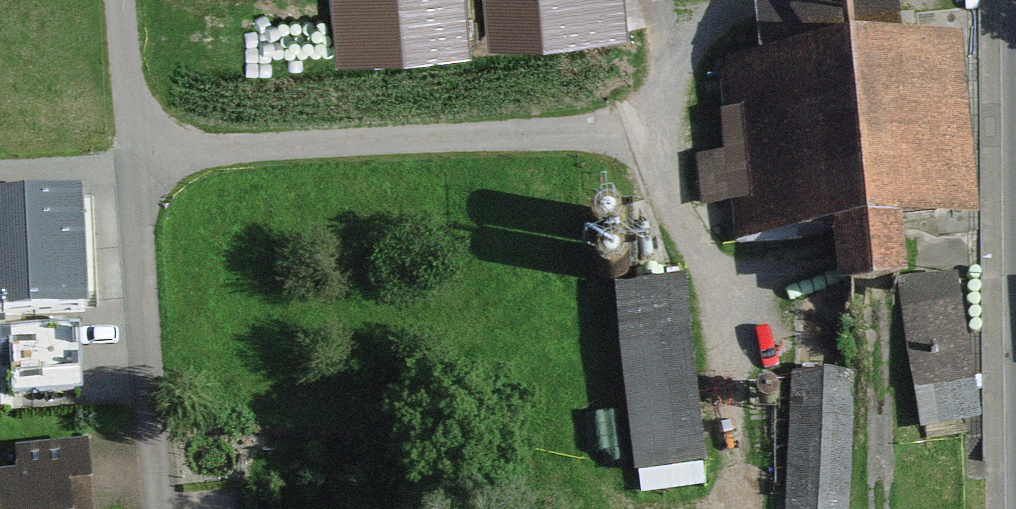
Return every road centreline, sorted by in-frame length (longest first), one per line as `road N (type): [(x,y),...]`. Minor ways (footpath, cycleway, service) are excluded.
road 1 (residential): [(160,508),(121,0)]

